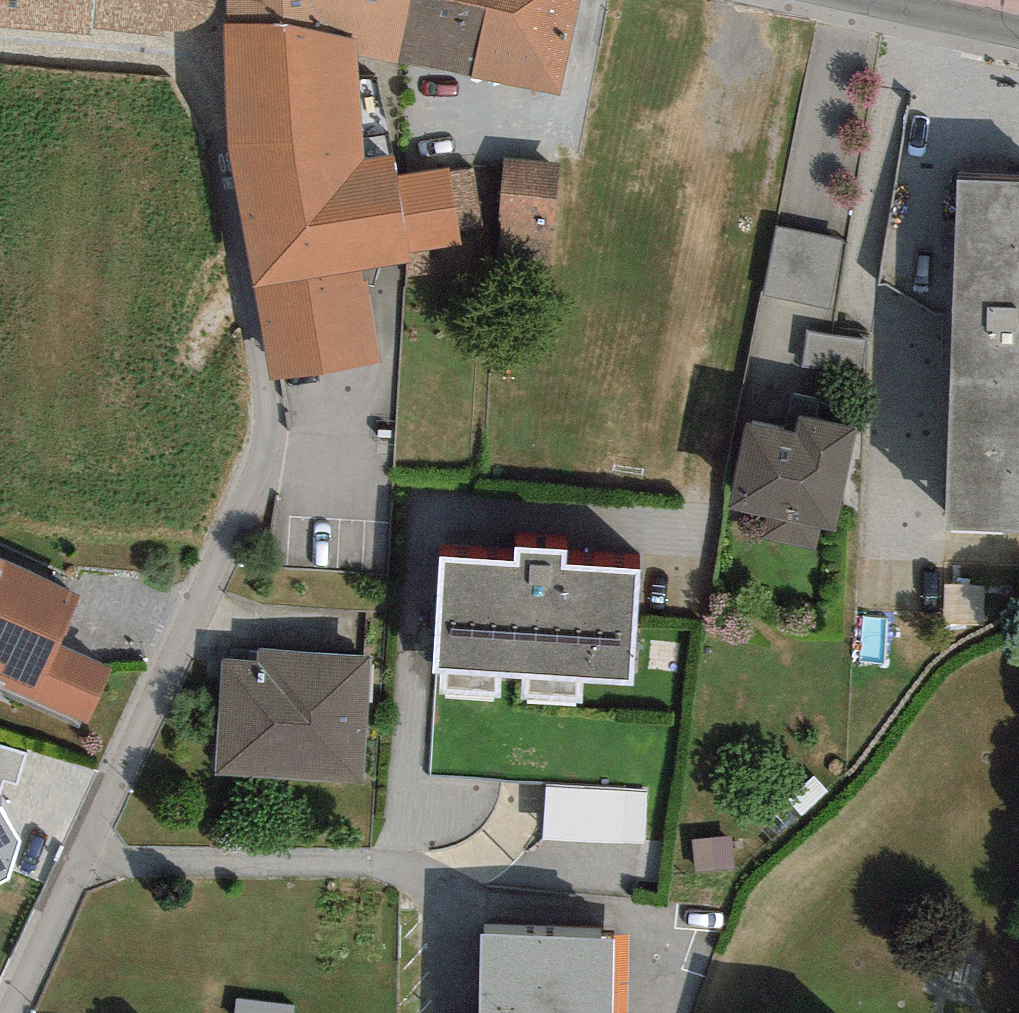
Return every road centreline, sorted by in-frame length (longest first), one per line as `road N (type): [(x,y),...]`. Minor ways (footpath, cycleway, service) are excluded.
road 1 (residential): [(0,48),(201,64),(253,444),(170,658),(10,1012)]

